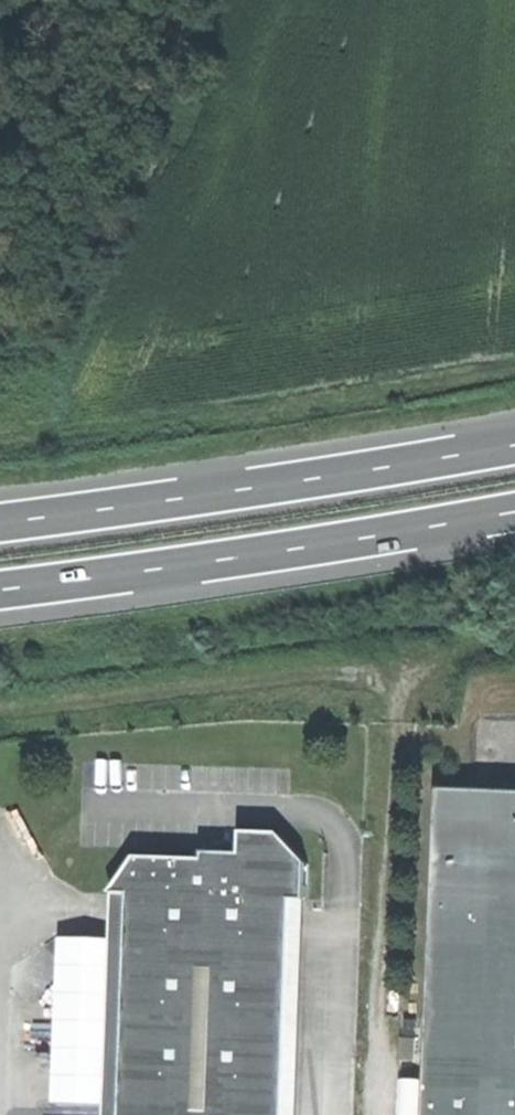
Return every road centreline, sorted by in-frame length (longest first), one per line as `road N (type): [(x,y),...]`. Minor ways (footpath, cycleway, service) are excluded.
road 1 (motorway): [(514,444),(0,524)]
road 2 (motorway): [(0,591),(514,511)]
road 3 (track): [(395,731),(378,1114)]

